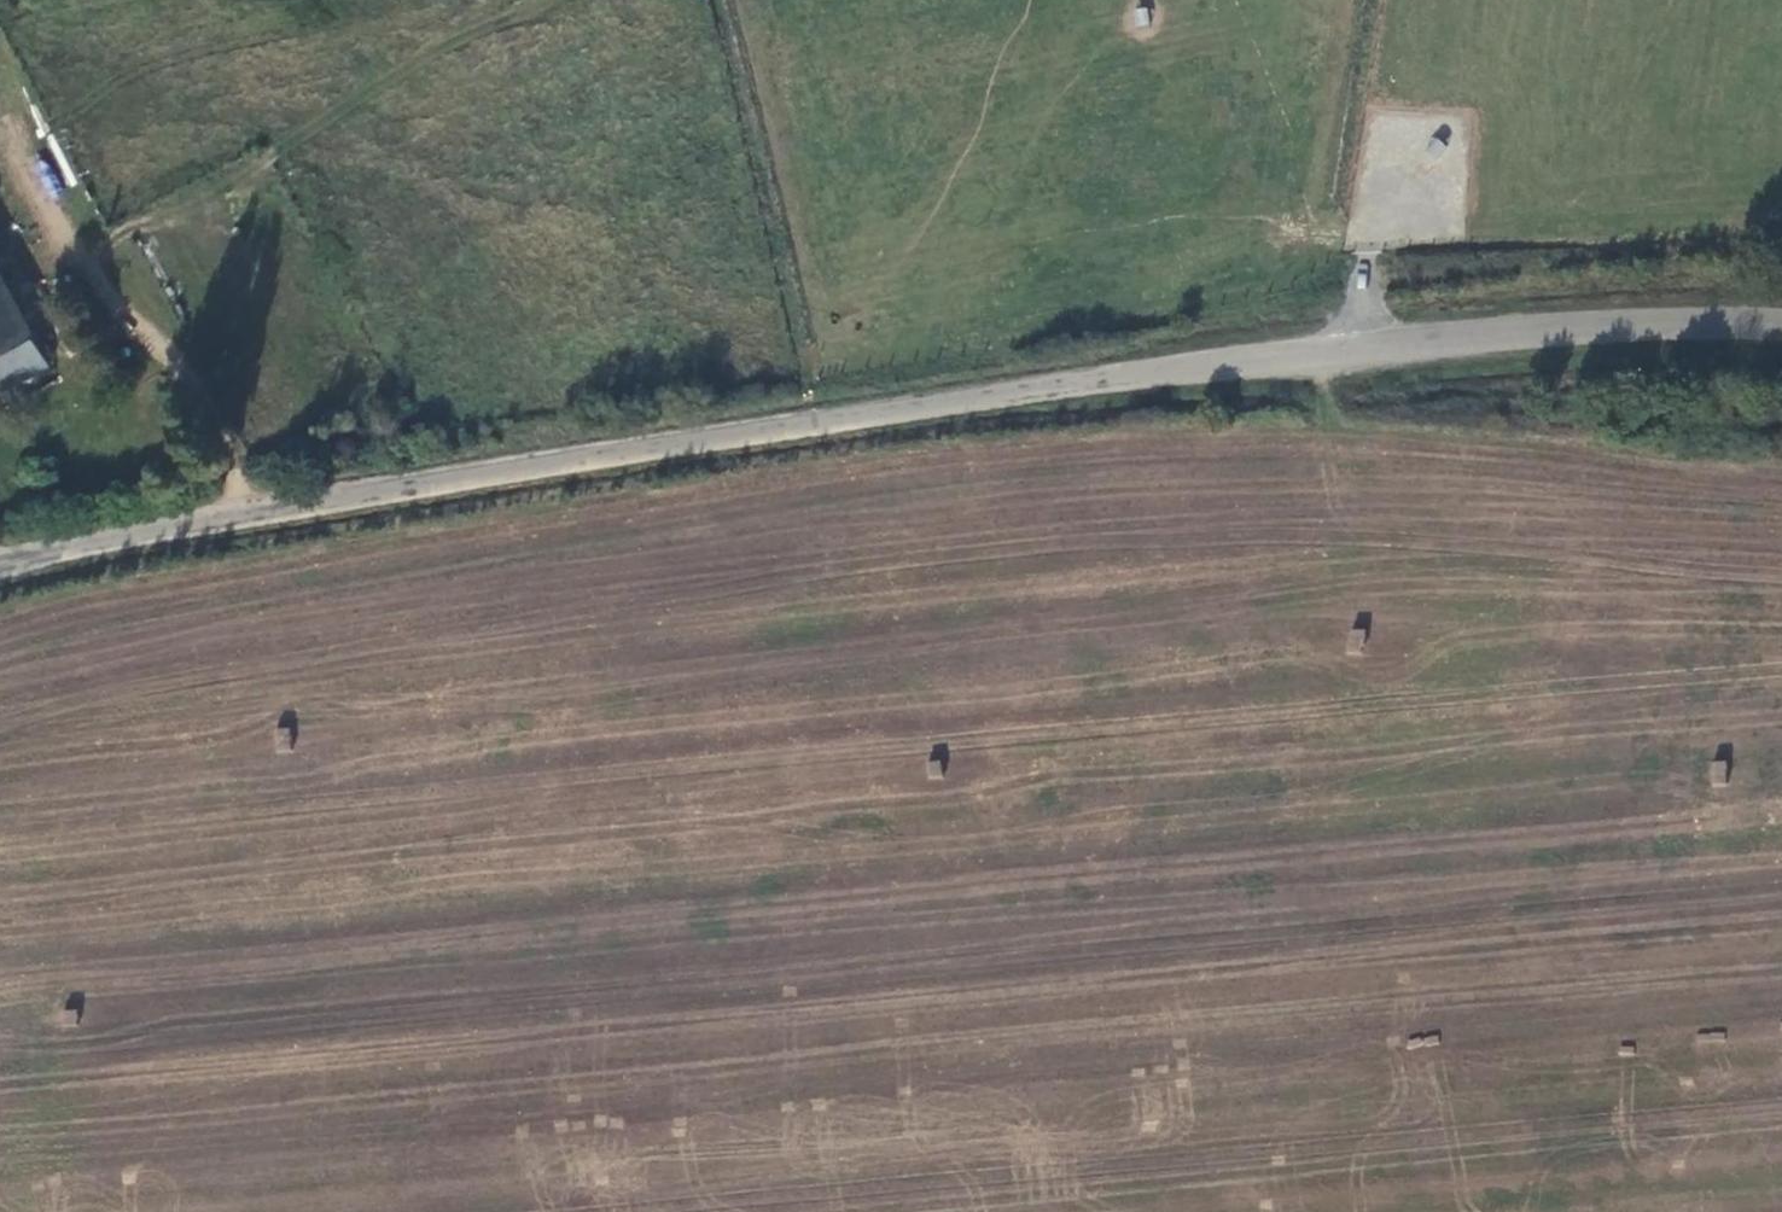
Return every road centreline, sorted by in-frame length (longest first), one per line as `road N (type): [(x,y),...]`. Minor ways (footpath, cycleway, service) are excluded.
road 1 (unclassified): [(1781,328),(1351,355),(141,533),(0,574)]

